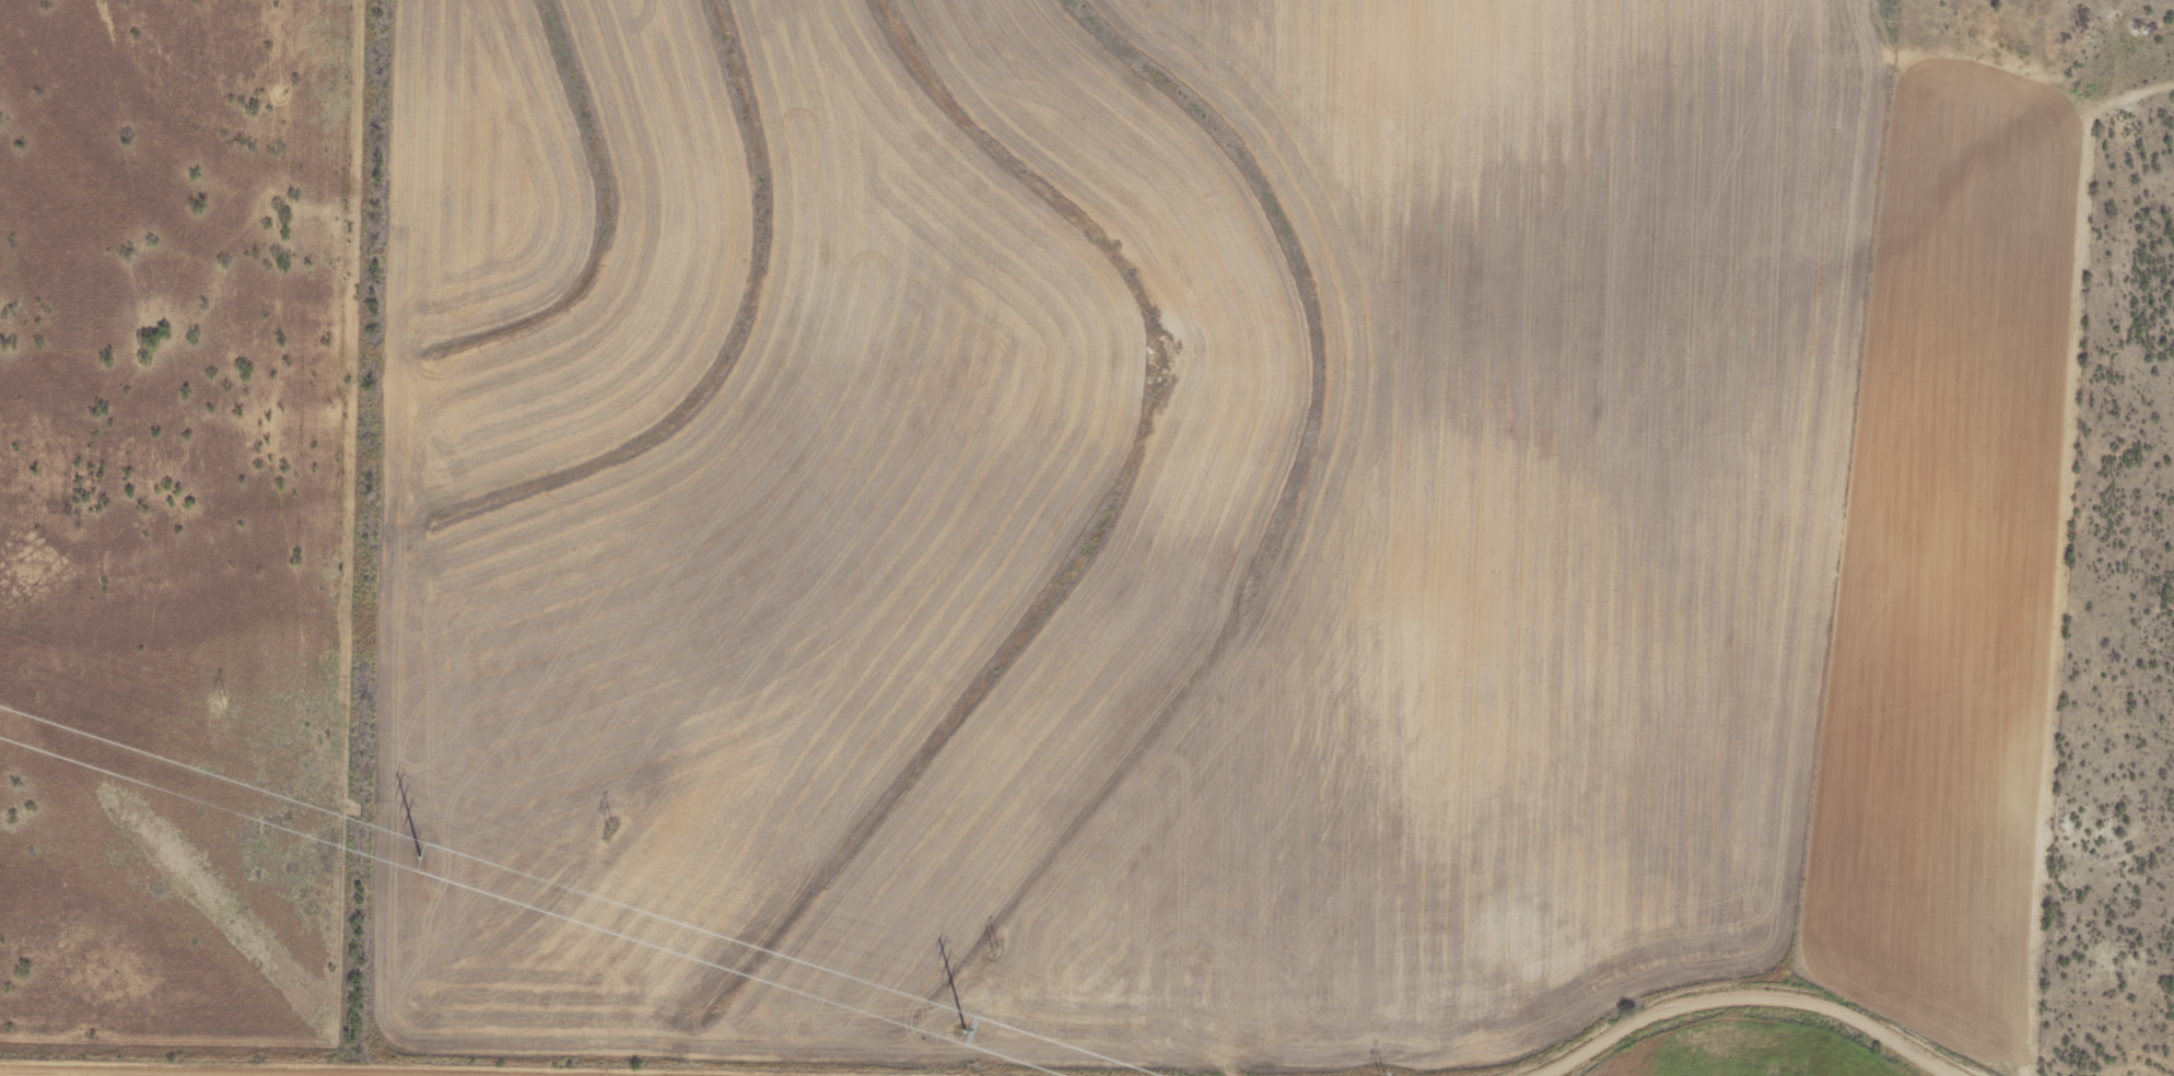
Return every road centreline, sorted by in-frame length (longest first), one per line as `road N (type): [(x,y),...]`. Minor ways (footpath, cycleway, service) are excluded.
road 1 (residential): [(1961,1075),(1845,1013),(1770,997),(1673,1008),(1534,1075)]
road 2 (residential): [(295,1075),(0,1071)]

